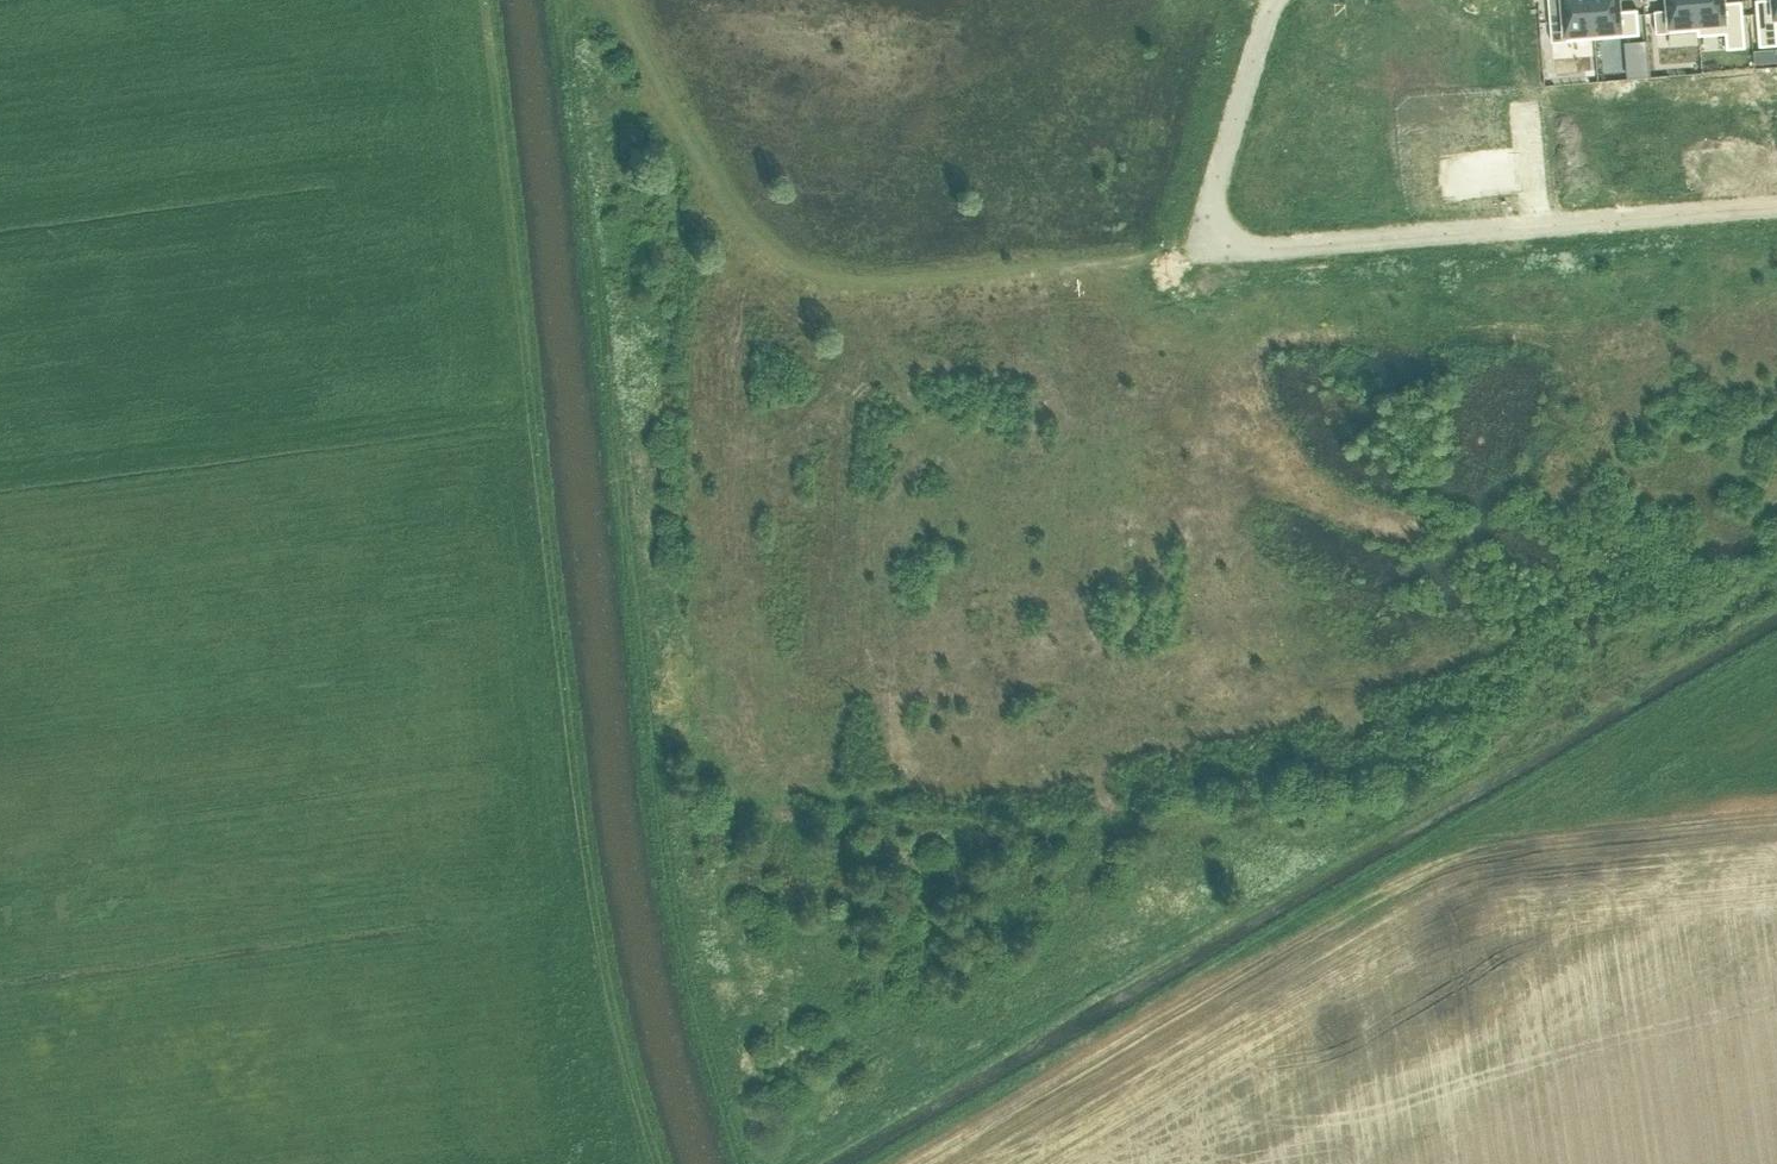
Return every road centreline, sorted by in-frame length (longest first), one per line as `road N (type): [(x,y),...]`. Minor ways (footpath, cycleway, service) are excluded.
road 1 (residential): [(1776,211),(1242,248),(1211,239),(1208,207),(1272,0)]

